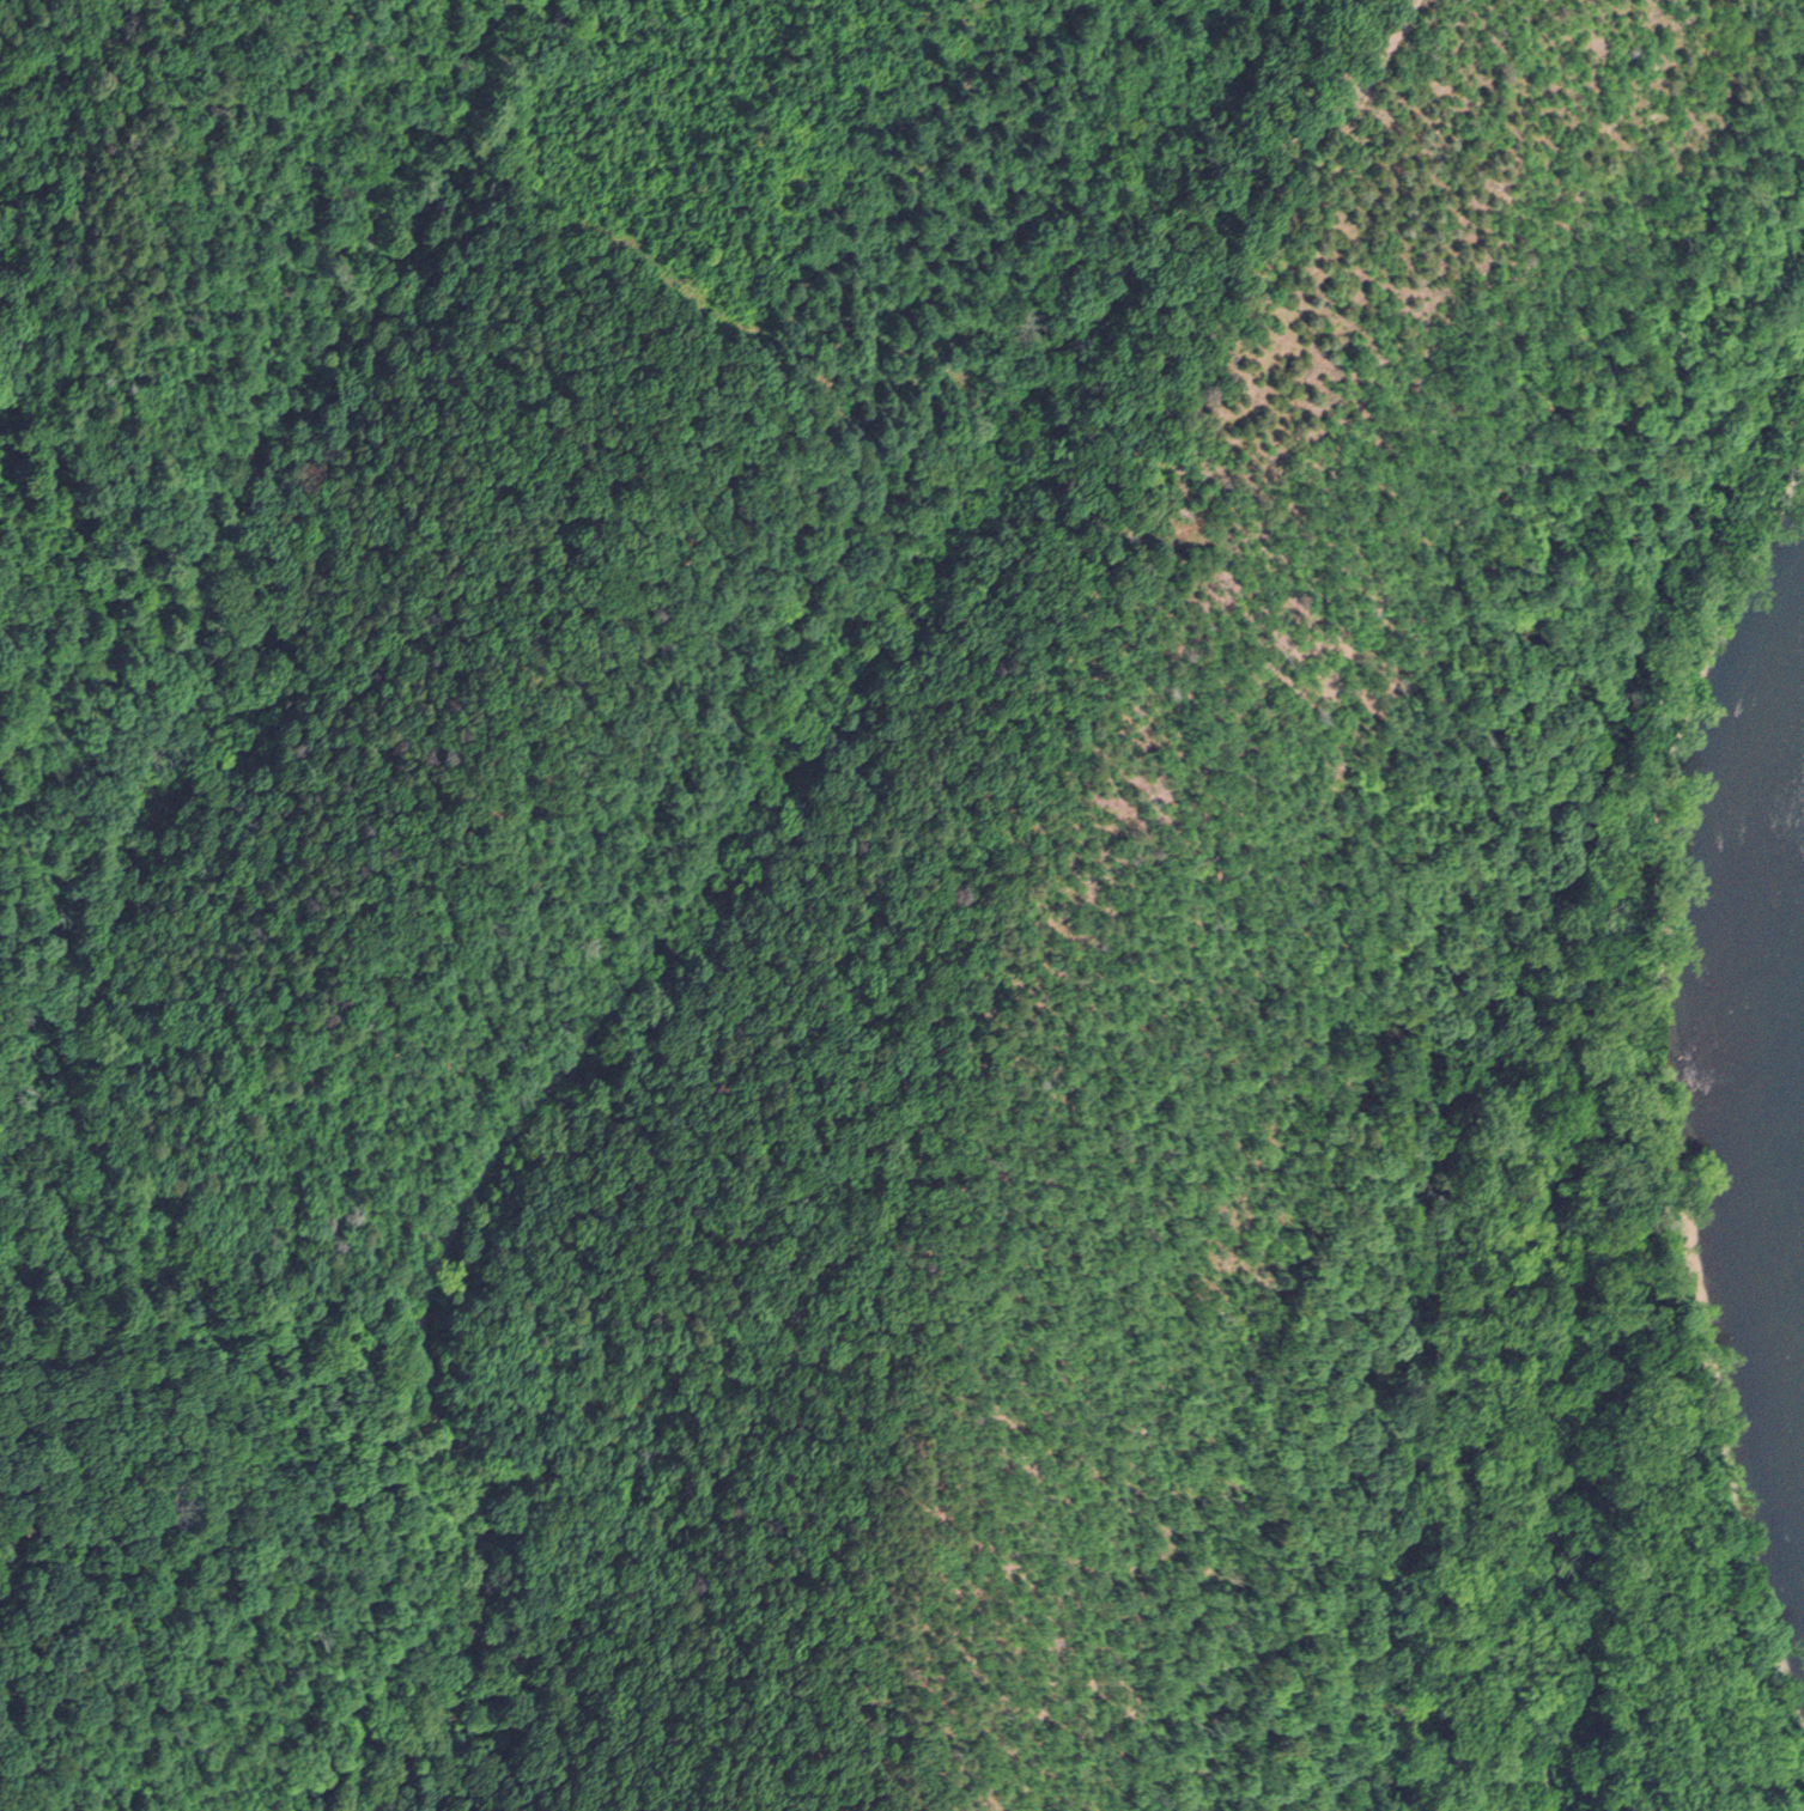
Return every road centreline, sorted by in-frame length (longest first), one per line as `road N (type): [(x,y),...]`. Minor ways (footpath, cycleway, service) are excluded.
road 1 (track): [(1417,0),(1377,77),(1329,129),(1160,233),(1052,348),(959,499),(814,671),(730,822),(486,1173),(433,1275),(421,1343),(426,1387),(479,1519),(478,1604),(460,1657),(365,1810)]

